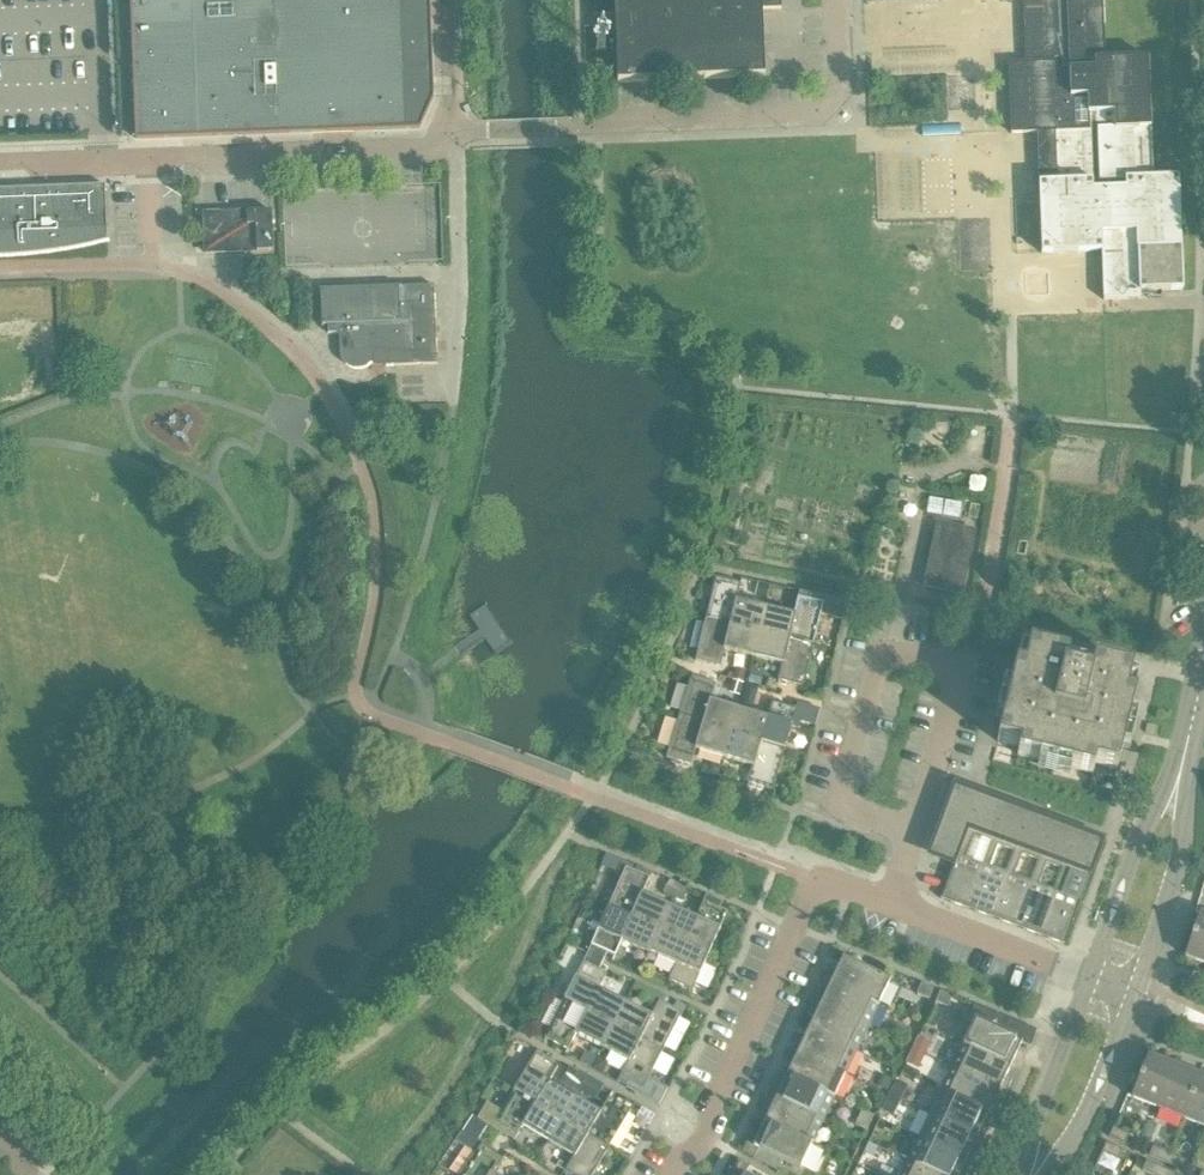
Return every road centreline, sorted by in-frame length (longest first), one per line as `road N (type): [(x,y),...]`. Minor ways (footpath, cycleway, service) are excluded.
road 1 (residential): [(835,0),(841,90),(818,116),(634,120),(598,133),(457,136)]
road 2 (residential): [(0,167),(428,152),(457,136)]
road 3 (residential): [(890,904),(822,882),(807,893),(751,1033),(678,1174)]
road 4 (residential): [(914,831),(959,674),(881,654),(839,804)]
road 5 (tertiary): [(1137,995),(1182,859),(1180,764)]
road 6 (tertiary): [(1180,764),(1135,846),(1095,980)]
road 7 (residential): [(1095,980),(890,904)]
road 8 (tertiary): [(1095,980),(1038,1106),(1018,1174)]
road 9 (tertiary): [(1051,1174),(1095,1101),(1137,995)]
road 10 (residential): [(457,136),(454,0)]

